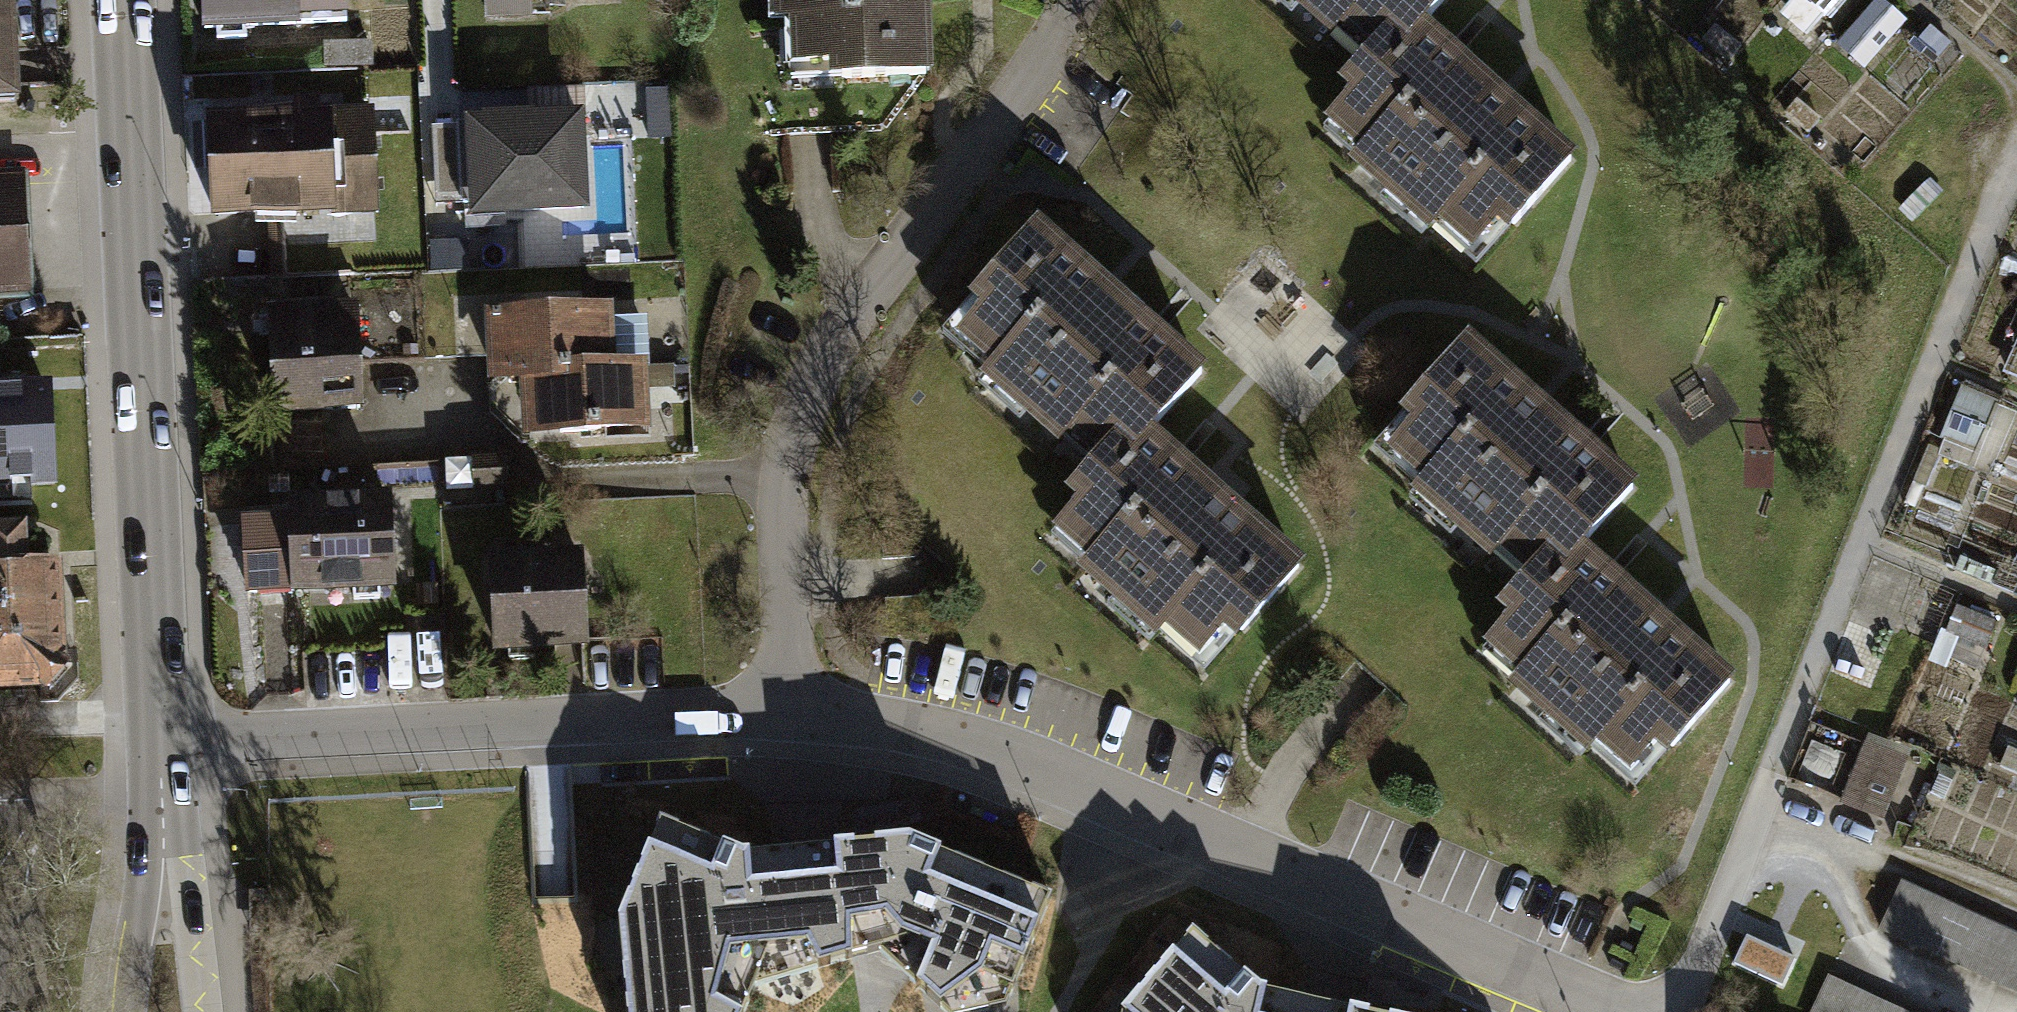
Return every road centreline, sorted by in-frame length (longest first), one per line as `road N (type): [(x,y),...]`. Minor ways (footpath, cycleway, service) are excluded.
road 1 (residential): [(1614,1011),(1019,774),(889,735),(779,722)]
road 2 (residential): [(779,722),(791,461),(815,389),(844,337),(1068,36),(1078,0)]
road 3 (secondary): [(121,0),(158,740)]
road 4 (residential): [(779,722),(158,740)]
road 5 (residential): [(1676,1011),(1781,747)]
road 6 (secondary): [(158,740),(167,881)]
road 7 (secondary): [(167,881),(139,934),(127,1011)]
road 8 (secondary): [(205,1011),(197,947),(167,881)]

